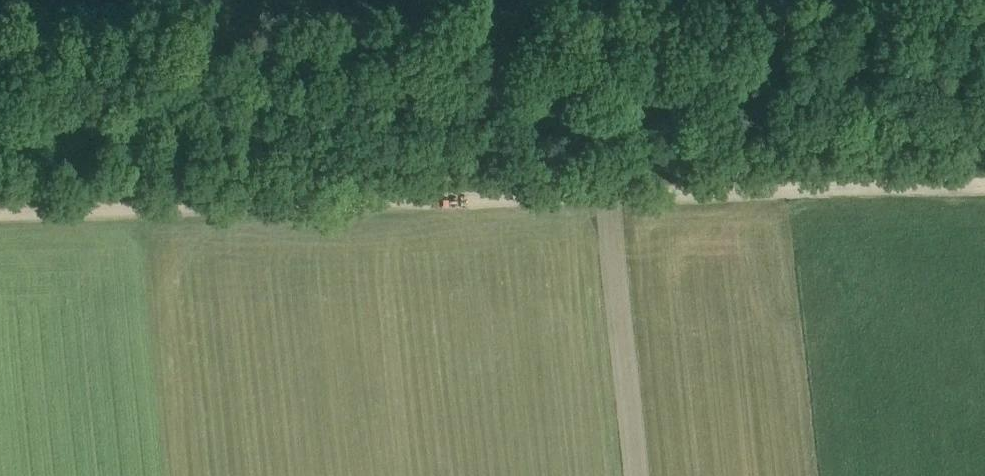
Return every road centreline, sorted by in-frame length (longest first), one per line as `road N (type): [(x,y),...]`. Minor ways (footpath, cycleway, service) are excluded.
road 1 (track): [(984,42),(345,19),(0,46)]
road 2 (track): [(984,172),(0,208)]

